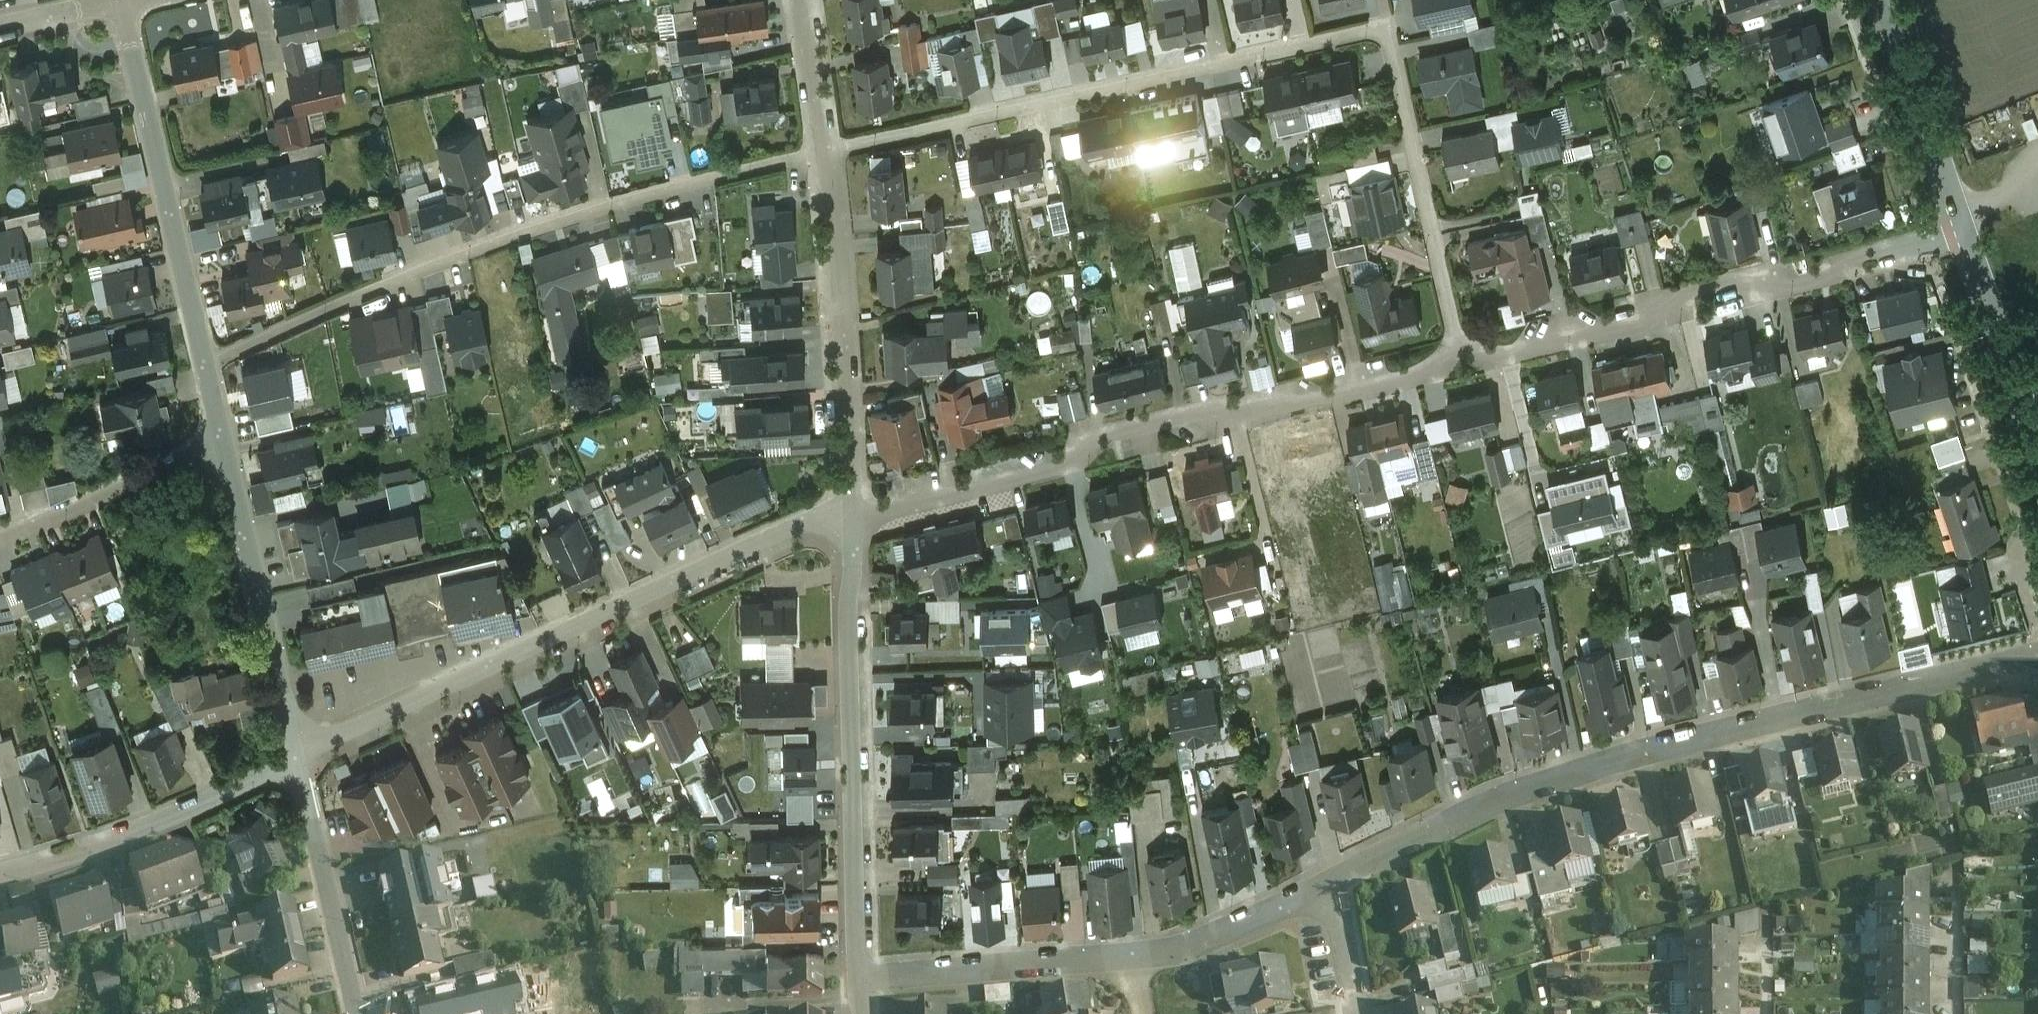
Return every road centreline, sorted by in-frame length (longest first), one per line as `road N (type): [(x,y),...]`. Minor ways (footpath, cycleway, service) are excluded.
road 1 (residential): [(824,150),(1364,32),(1388,37),(1464,358)]
road 2 (residential): [(1328,886),(1493,801),(1583,769),(2037,655)]
road 3 (residential): [(211,358),(554,223),(824,150)]
road 4 (residential): [(1464,358),(850,512)]
road 5 (residential): [(850,512),(785,529),(298,754)]
road 6 (residential): [(1970,232),(1464,358)]
road 7 (residential): [(850,512),(858,979)]
road 8 (residential): [(120,0),(211,358)]
road 9 (residential): [(824,150),(850,512)]
road 10 (residential): [(229,436),(298,754)]
road 11 (residential): [(298,754),(138,830),(0,875)]
road 12 (residential): [(858,979),(1132,957)]
road 13 (residential): [(298,754),(357,1013)]
road 14 (residential): [(229,436),(0,536)]
road 15 (tertiary): [(1970,232),(1886,0)]
road 16 (tertiary): [(2037,436),(1970,232)]
road 17 (residential): [(1132,957),(1180,951),(1328,886)]
road 18 (residential): [(799,0),(824,150)]
road 19 (residential): [(1352,1013),(1328,886)]
road 20 (residential): [(0,27),(120,0)]

